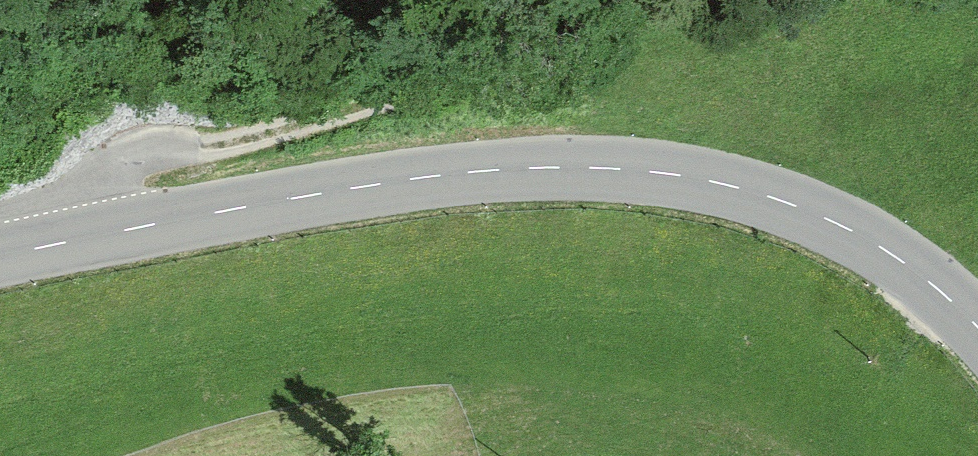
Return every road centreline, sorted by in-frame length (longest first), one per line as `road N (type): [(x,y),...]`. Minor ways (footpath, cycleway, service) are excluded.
road 1 (primary): [(0,256),(465,172),(643,171),(771,196),(853,231),(904,262),(977,331)]
road 2 (track): [(44,247),(106,164),(384,100),(666,0)]

